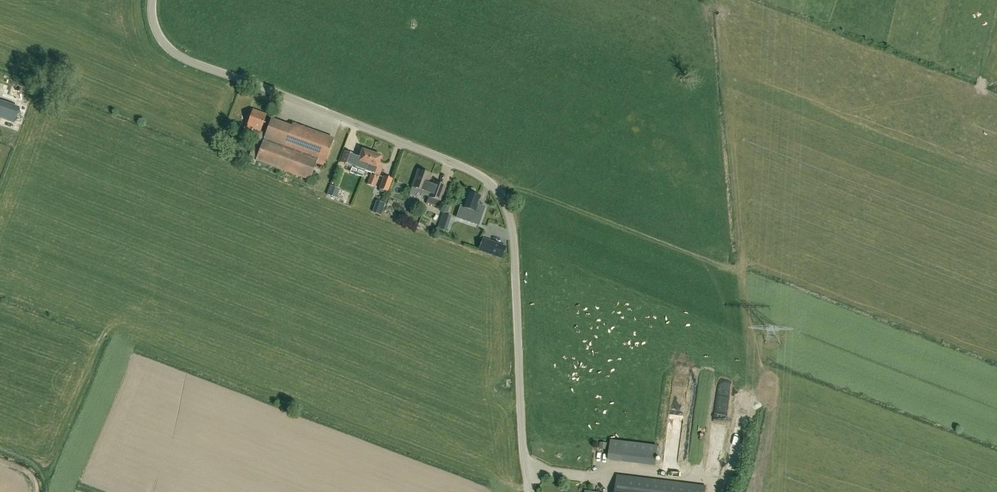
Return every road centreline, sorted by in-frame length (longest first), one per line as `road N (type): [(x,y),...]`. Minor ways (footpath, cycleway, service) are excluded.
road 1 (unclassified): [(529,491),(513,240),(498,192),(460,165),(185,57),(157,31),(152,0)]

